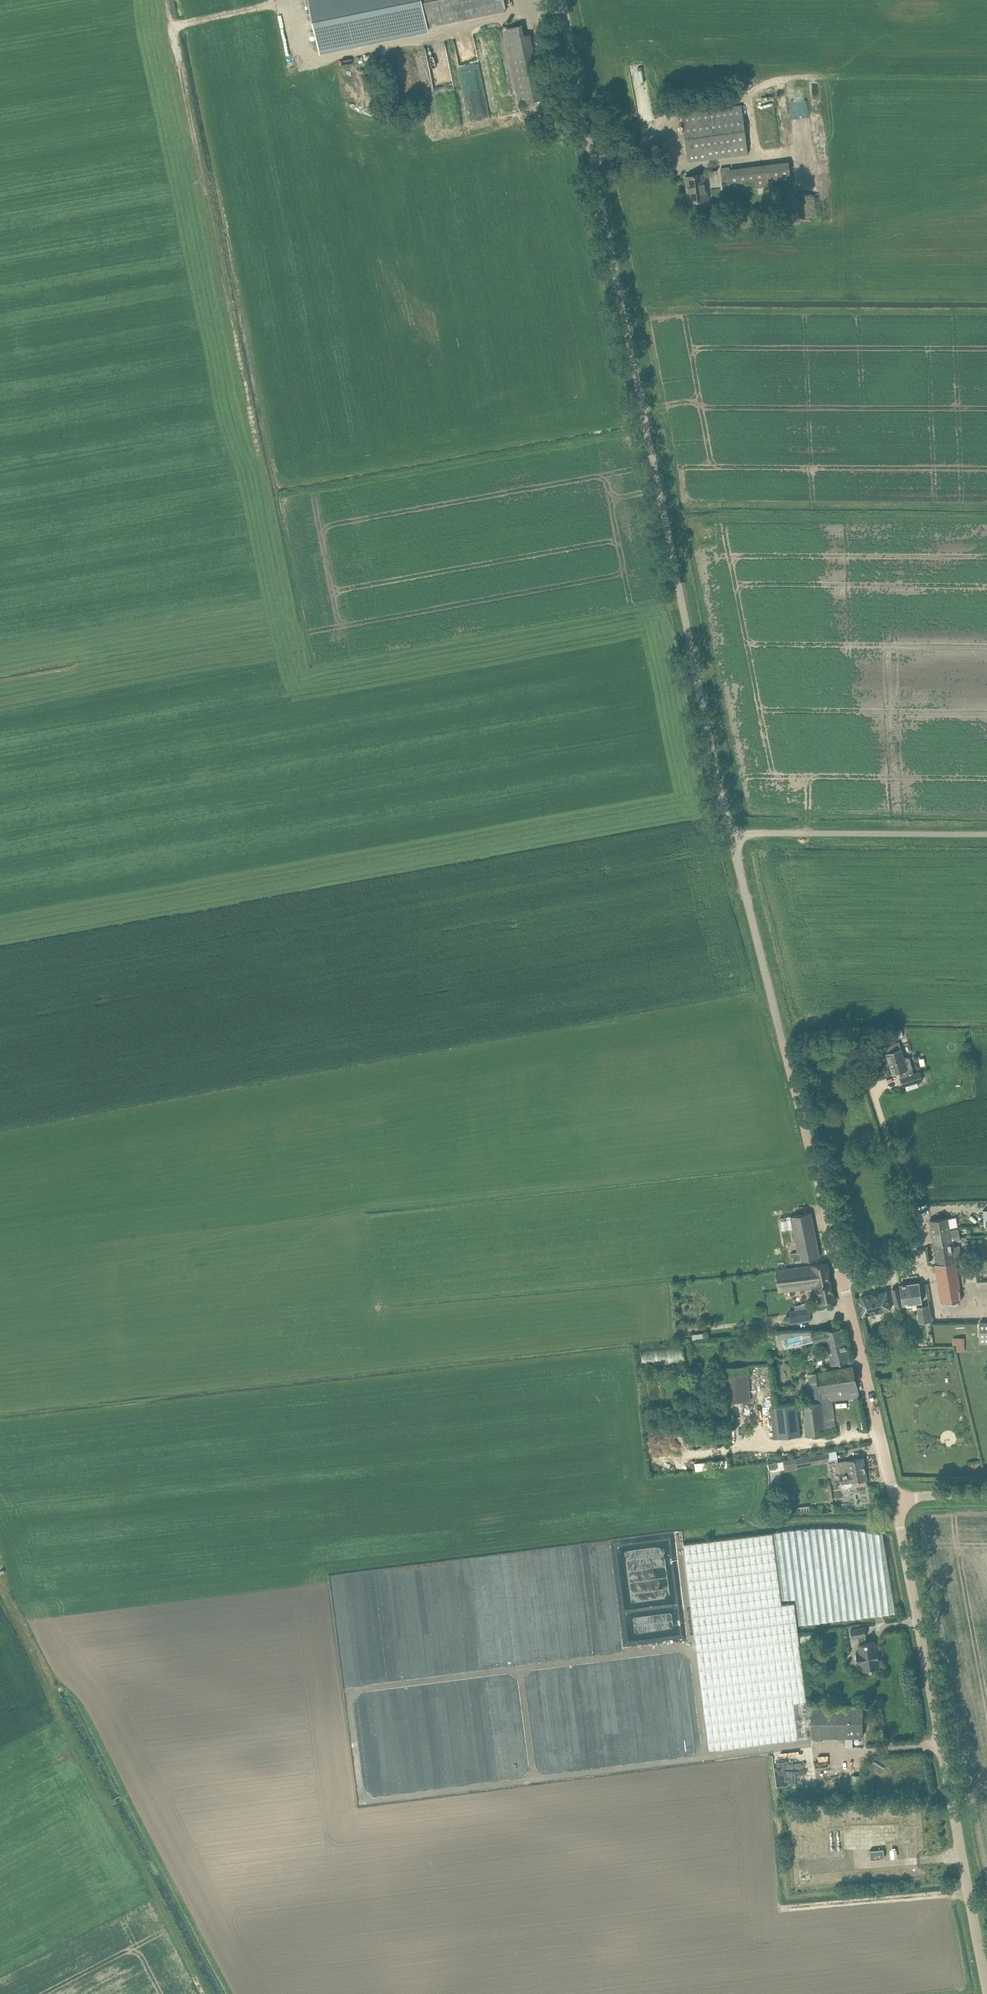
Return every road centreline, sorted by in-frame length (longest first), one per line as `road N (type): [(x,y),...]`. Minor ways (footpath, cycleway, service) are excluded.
road 1 (unclassified): [(733,835),(565,0)]
road 2 (unclassified): [(986,1988),(895,1498)]
road 3 (unclassified): [(843,1279),(733,835)]
road 4 (residential): [(843,1279),(900,1264),(919,1240),(864,1058)]
road 5 (unclassified): [(733,835),(986,835)]
road 6 (unclassified): [(895,1498),(843,1279)]

